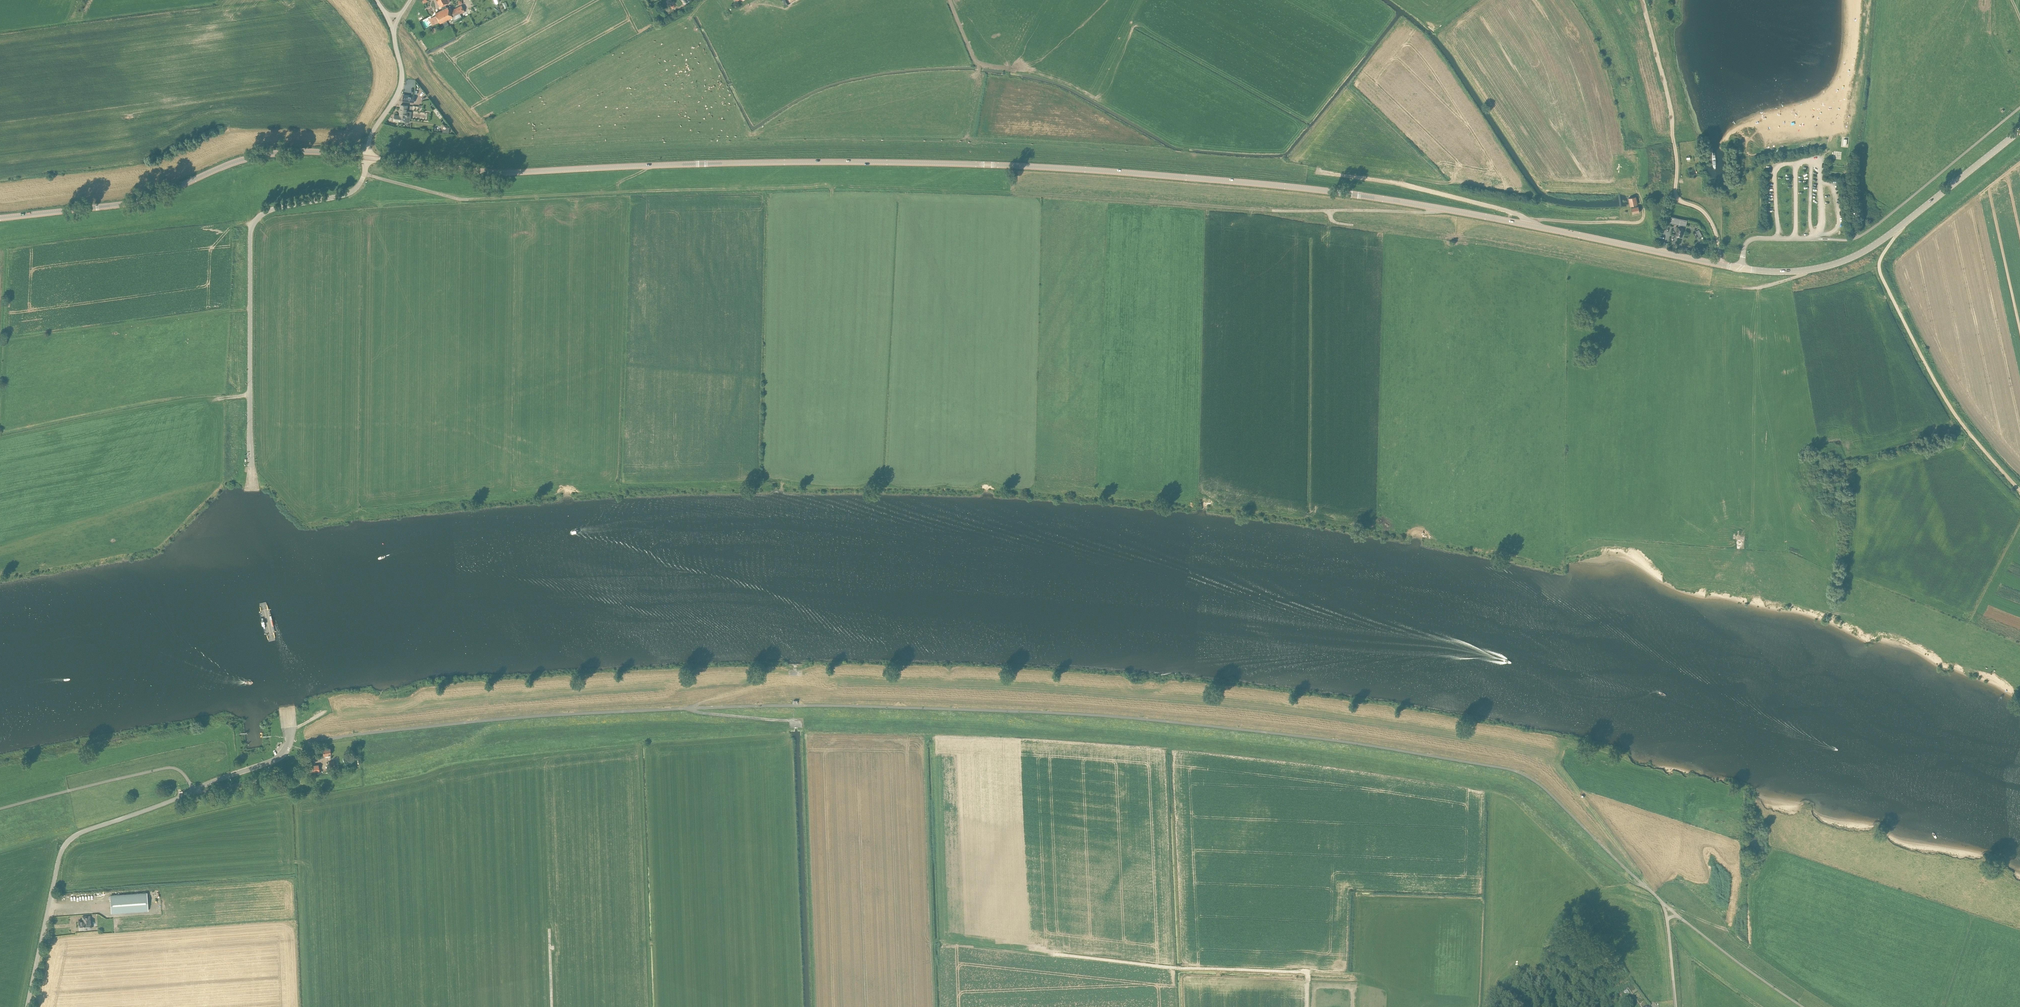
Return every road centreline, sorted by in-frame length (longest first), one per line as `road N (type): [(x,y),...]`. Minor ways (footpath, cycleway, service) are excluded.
road 1 (secondary): [(1741,268),(1355,195),(1119,172),(736,164),(489,172),(367,158)]
road 2 (tertiary): [(27,1006),(67,843),(274,759),(289,738),(287,716)]
road 3 (tertiary): [(252,489),(251,228),(273,209),(348,194),(367,158)]
road 4 (secondary): [(0,219),(154,196),(275,153),(367,158)]
road 5 (secondary): [(1741,268),(1803,270),(1850,258),(2019,130)]
road 6 (track): [(2019,491),(1967,432),(1910,336),(1879,269),(1893,232)]
road 7 (track): [(1530,225),(1638,223),(1644,214),(1631,176)]
road 8 (track): [(1676,151),(1641,0)]
road 9 (unclassified): [(367,158),(371,135),(402,81),(393,31)]

